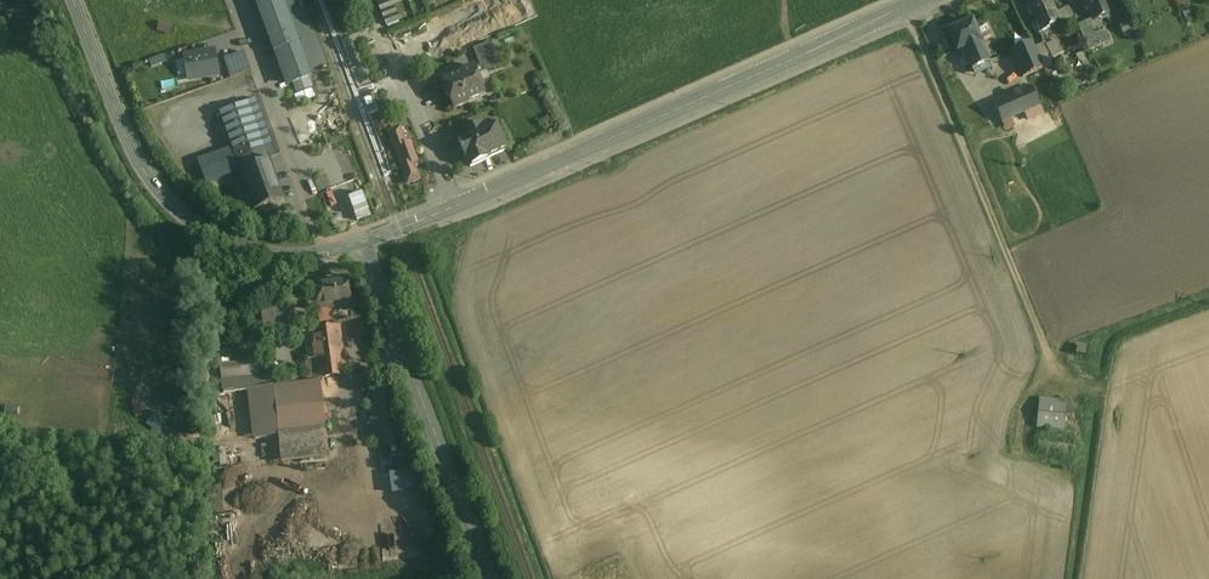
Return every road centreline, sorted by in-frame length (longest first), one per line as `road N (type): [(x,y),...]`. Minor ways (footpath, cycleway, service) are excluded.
road 1 (secondary): [(921,0),(454,208)]
road 2 (secondary): [(363,243),(274,256),(226,243),(186,219),(133,153),(72,0)]
road 3 (track): [(904,7),(1045,342),(1051,378)]
road 4 (tertiary): [(363,243),(489,578)]
road 5 (residential): [(454,208),(366,0)]
road 6 (residential): [(238,0),(311,195)]

